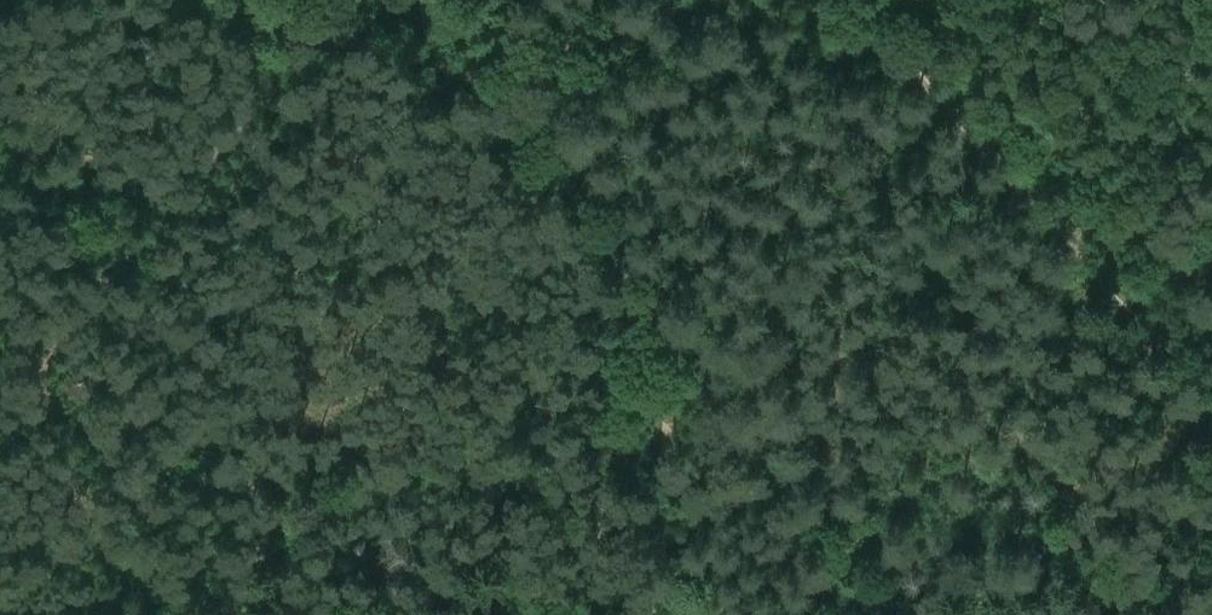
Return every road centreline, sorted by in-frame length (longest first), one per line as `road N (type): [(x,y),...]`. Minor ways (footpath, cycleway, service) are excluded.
road 1 (track): [(1211,398),(853,0)]

